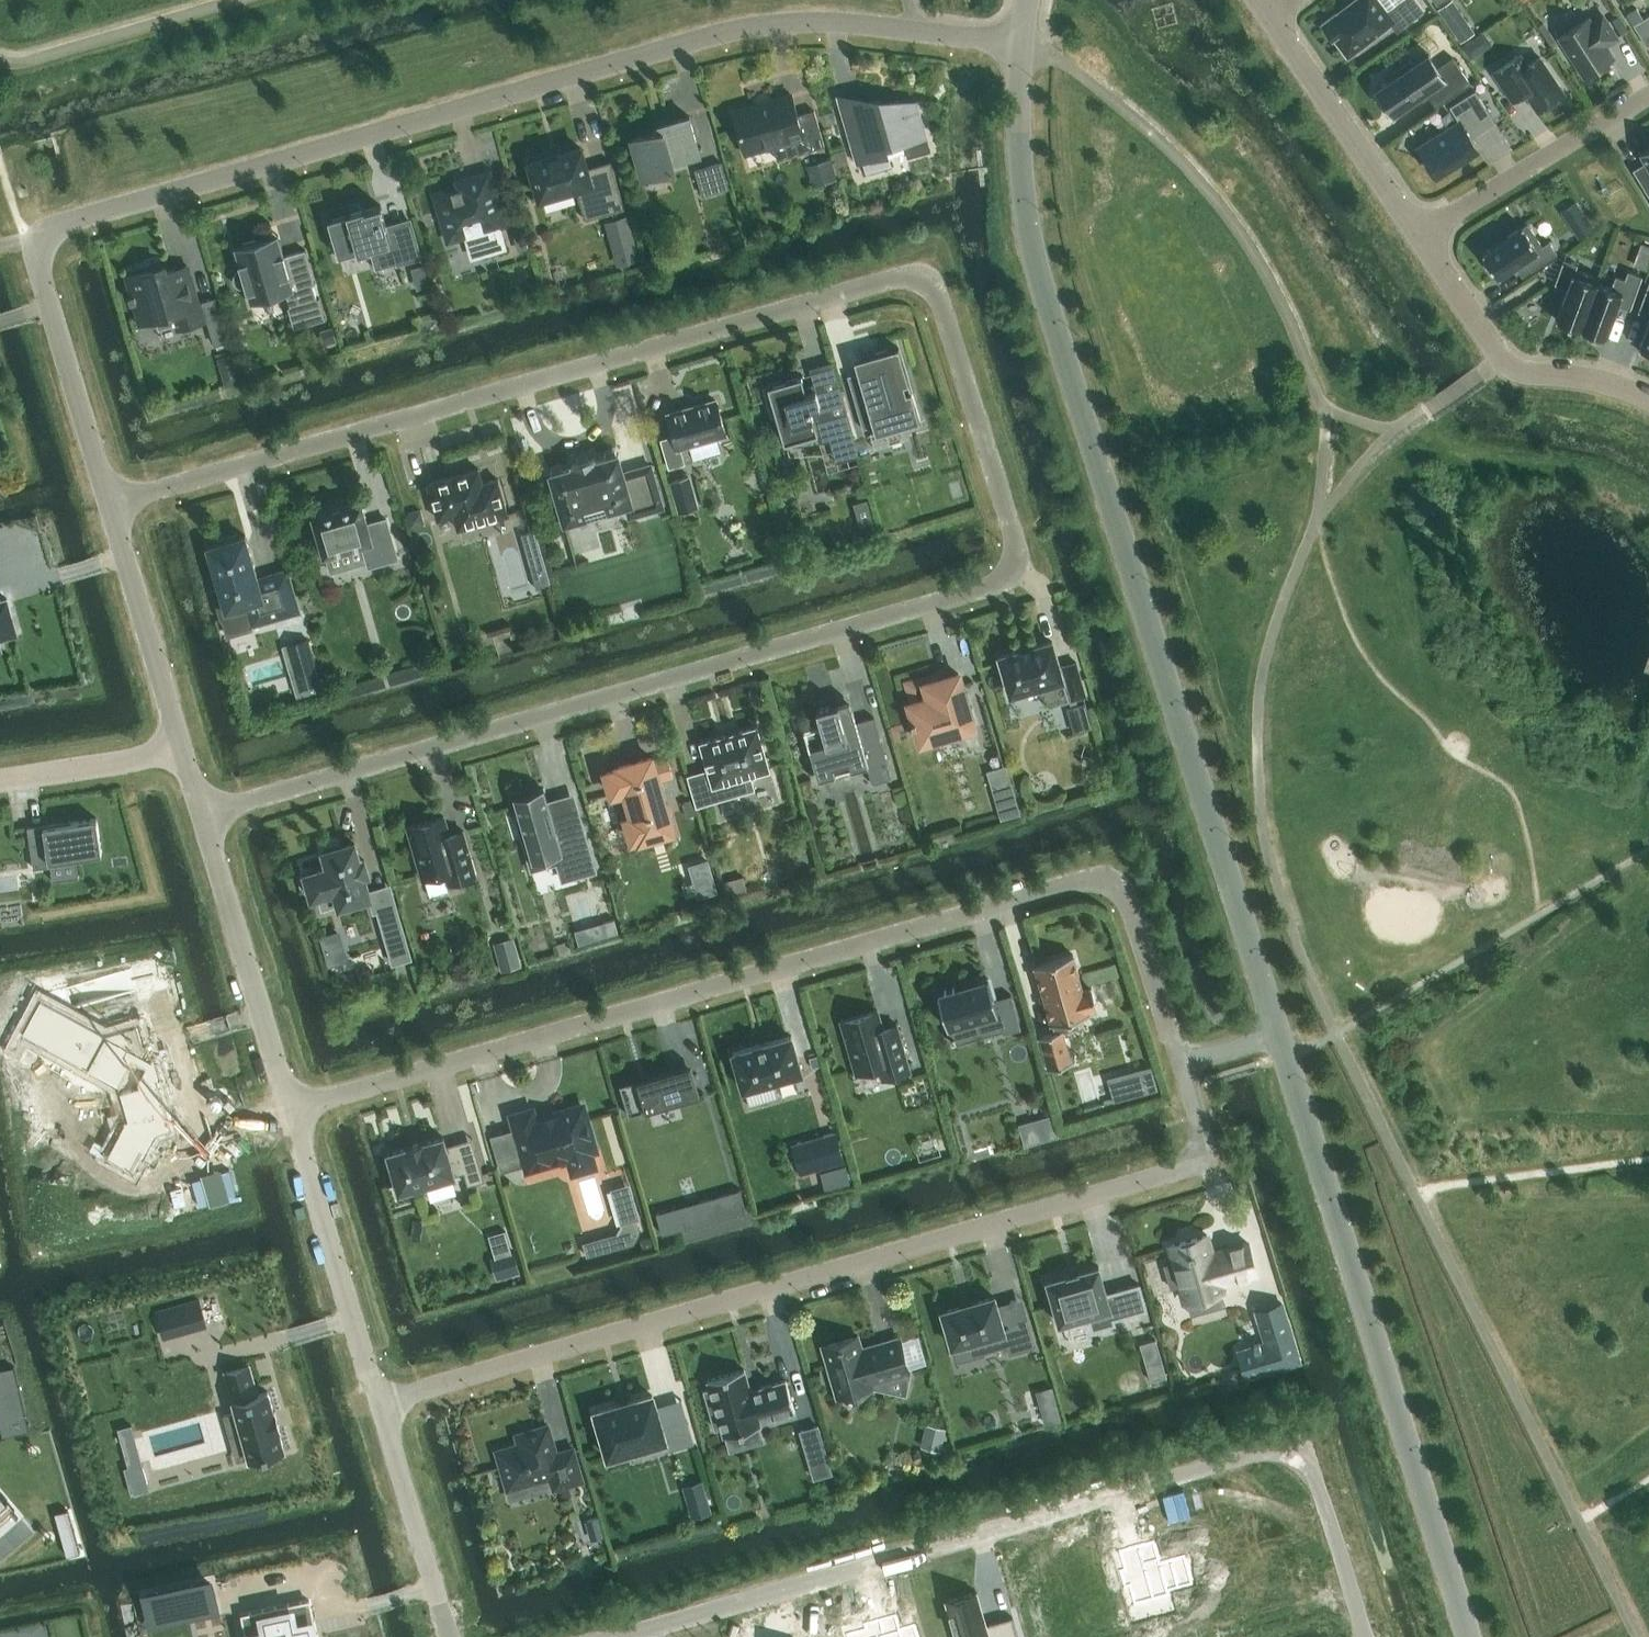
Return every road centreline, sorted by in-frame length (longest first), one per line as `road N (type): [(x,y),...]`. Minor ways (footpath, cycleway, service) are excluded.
road 1 (residential): [(107,500),(913,283),(940,304),(1020,545),(1019,564),(984,593),(202,816)]
road 2 (residential): [(107,500),(27,238),(732,32),(835,24),(1021,46)]
road 3 (residential): [(292,1110),(1069,881),(1116,888),(1128,904),(1180,1063)]
road 4 (unclassified): [(1021,46),(1026,197),(1046,295),(1278,1032)]
road 5 (residential): [(1180,1063),(1200,1148),(1181,1170),(381,1401)]
road 6 (residential): [(617,1636),(1271,1449),(1301,1457),(1317,1477),(1367,1636)]
road 7 (unclassified): [(1278,1032),(1470,1636)]
road 8 (residential): [(292,1110),(202,816)]
road 9 (residential): [(381,1401),(292,1110)]
road 10 (residential): [(1648,399),(1593,379),(1521,369),(1498,353),(1421,235)]
road 11 (residential): [(1648,94),(1421,235)]
road 12 (residential): [(1421,235),(1273,14)]
road 13 (residential): [(181,747),(107,500)]
road 14 (residential): [(451,1636),(381,1401)]
road 15 (residential): [(181,747),(0,785)]

